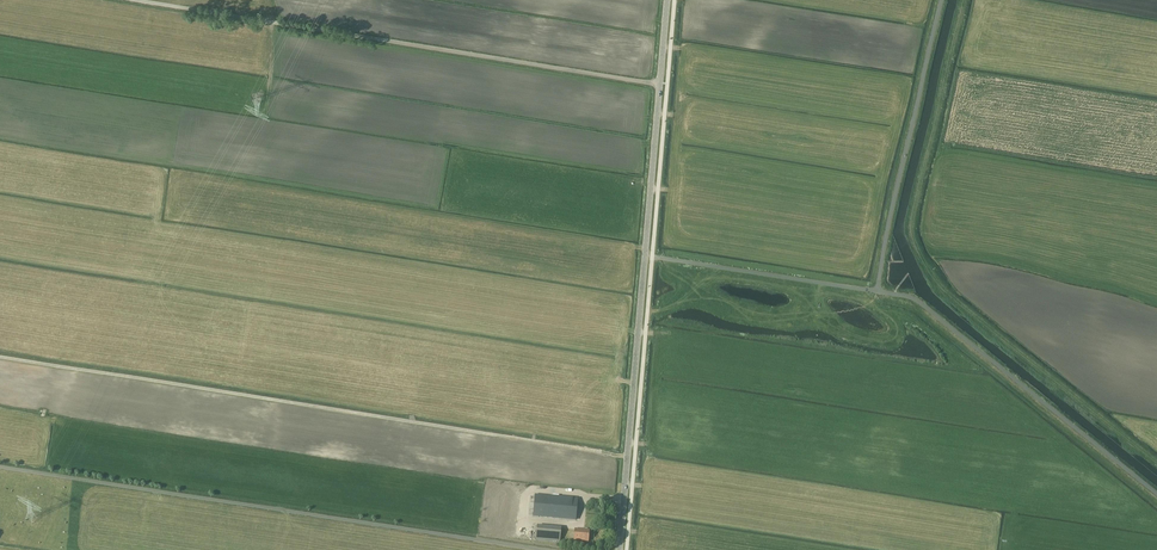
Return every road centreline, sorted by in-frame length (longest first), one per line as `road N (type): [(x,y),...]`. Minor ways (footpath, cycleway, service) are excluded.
road 1 (tertiary): [(619,549),(667,0)]

